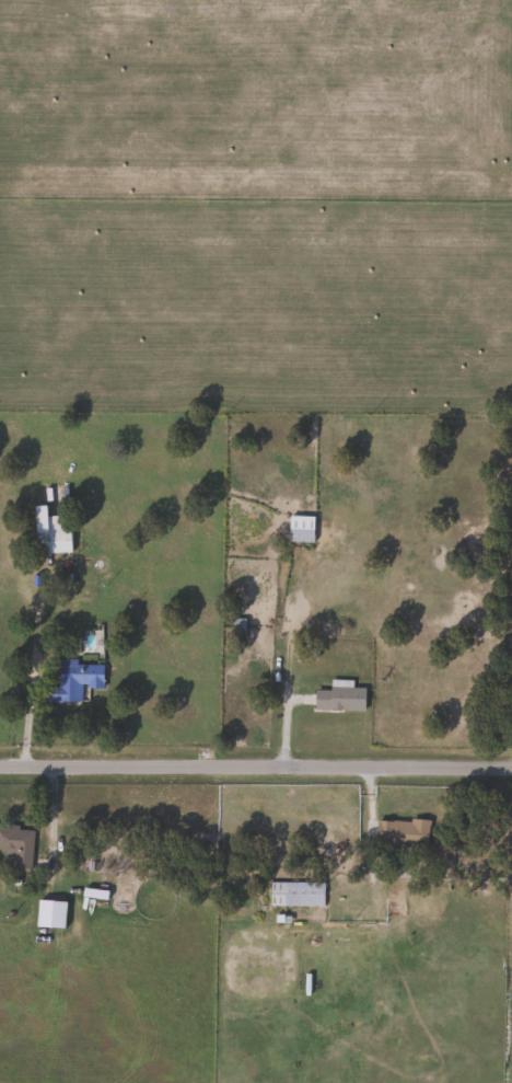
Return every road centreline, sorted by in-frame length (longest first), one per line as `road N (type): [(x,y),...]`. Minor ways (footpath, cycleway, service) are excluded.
road 1 (residential): [(511,770),(0,762)]

